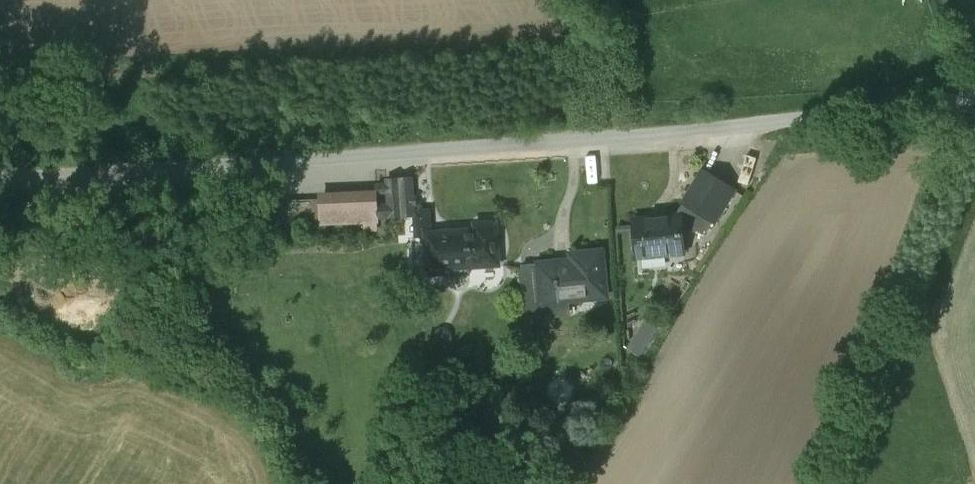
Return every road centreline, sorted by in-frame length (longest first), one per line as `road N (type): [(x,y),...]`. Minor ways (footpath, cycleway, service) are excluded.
road 1 (unclassified): [(0,179),(650,133),(974,93)]

